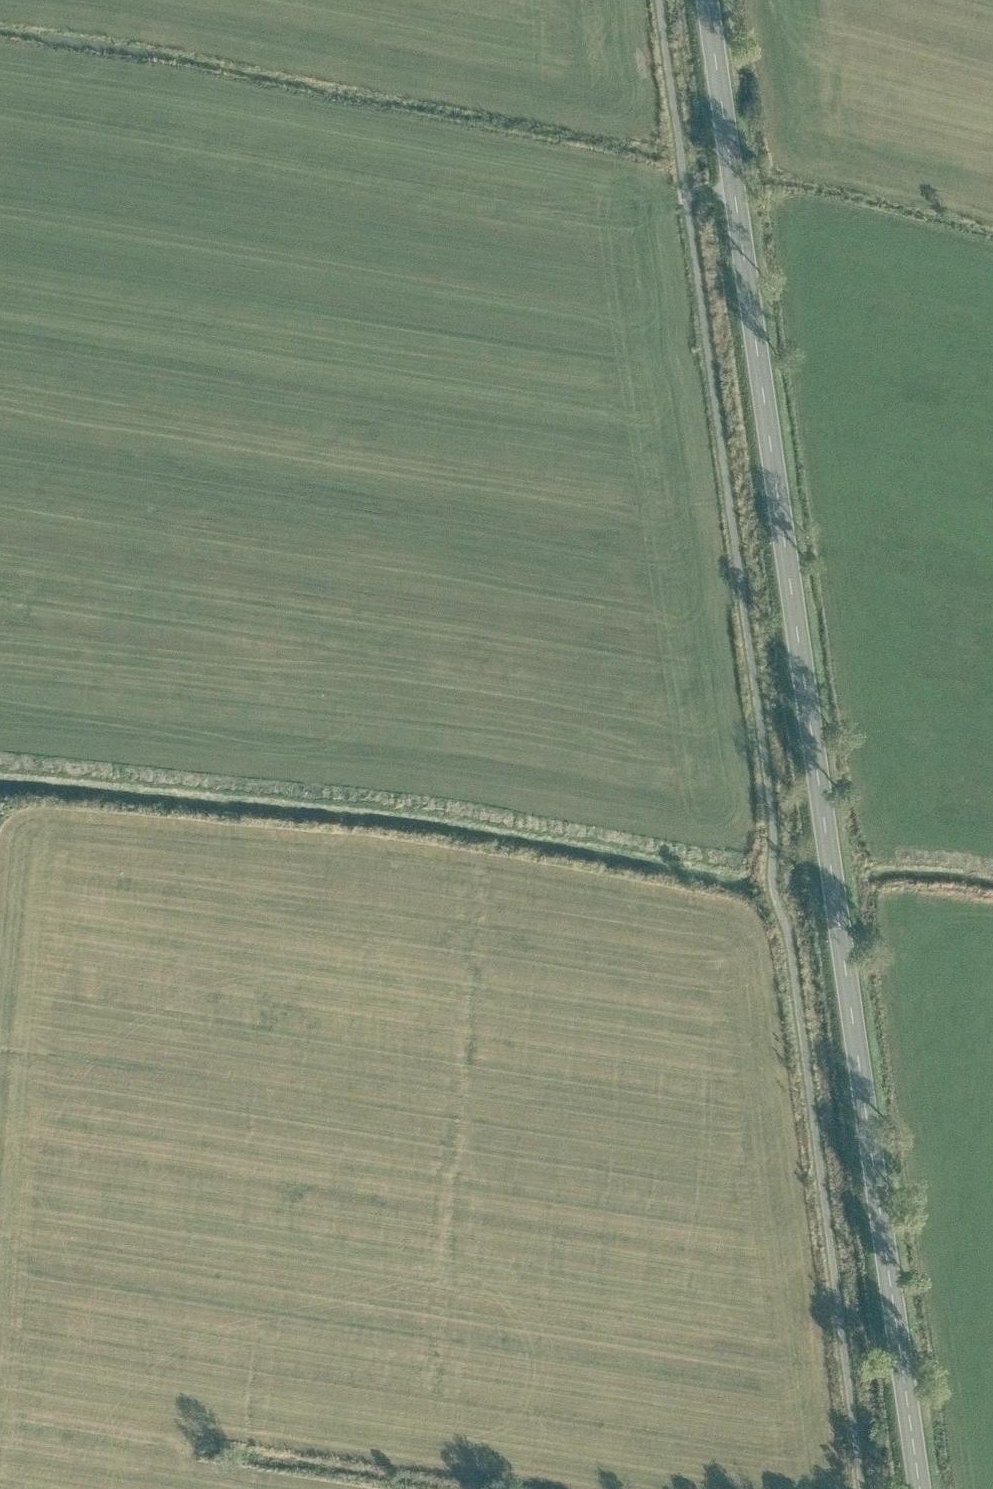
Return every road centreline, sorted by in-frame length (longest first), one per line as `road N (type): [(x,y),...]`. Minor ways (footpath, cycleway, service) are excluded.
road 1 (tertiary): [(922,1488),(709,0)]

